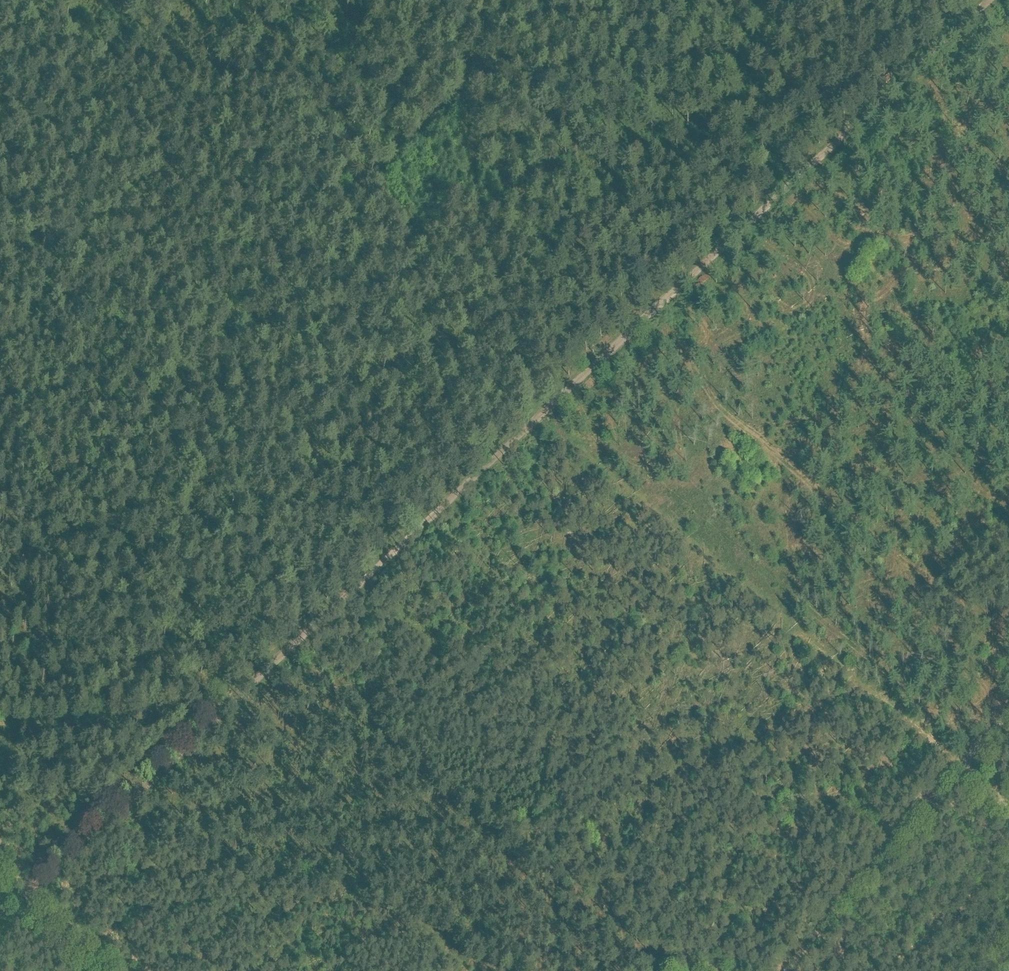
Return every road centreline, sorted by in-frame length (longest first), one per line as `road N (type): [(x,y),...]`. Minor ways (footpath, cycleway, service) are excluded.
road 1 (track): [(542,413),(211,723),(0,729)]
road 2 (track): [(990,0),(542,413)]
road 3 (track): [(542,413),(478,229),(464,103),(465,0)]
road 4 (track): [(792,970),(967,763)]
road 5 (track): [(0,869),(119,970)]

